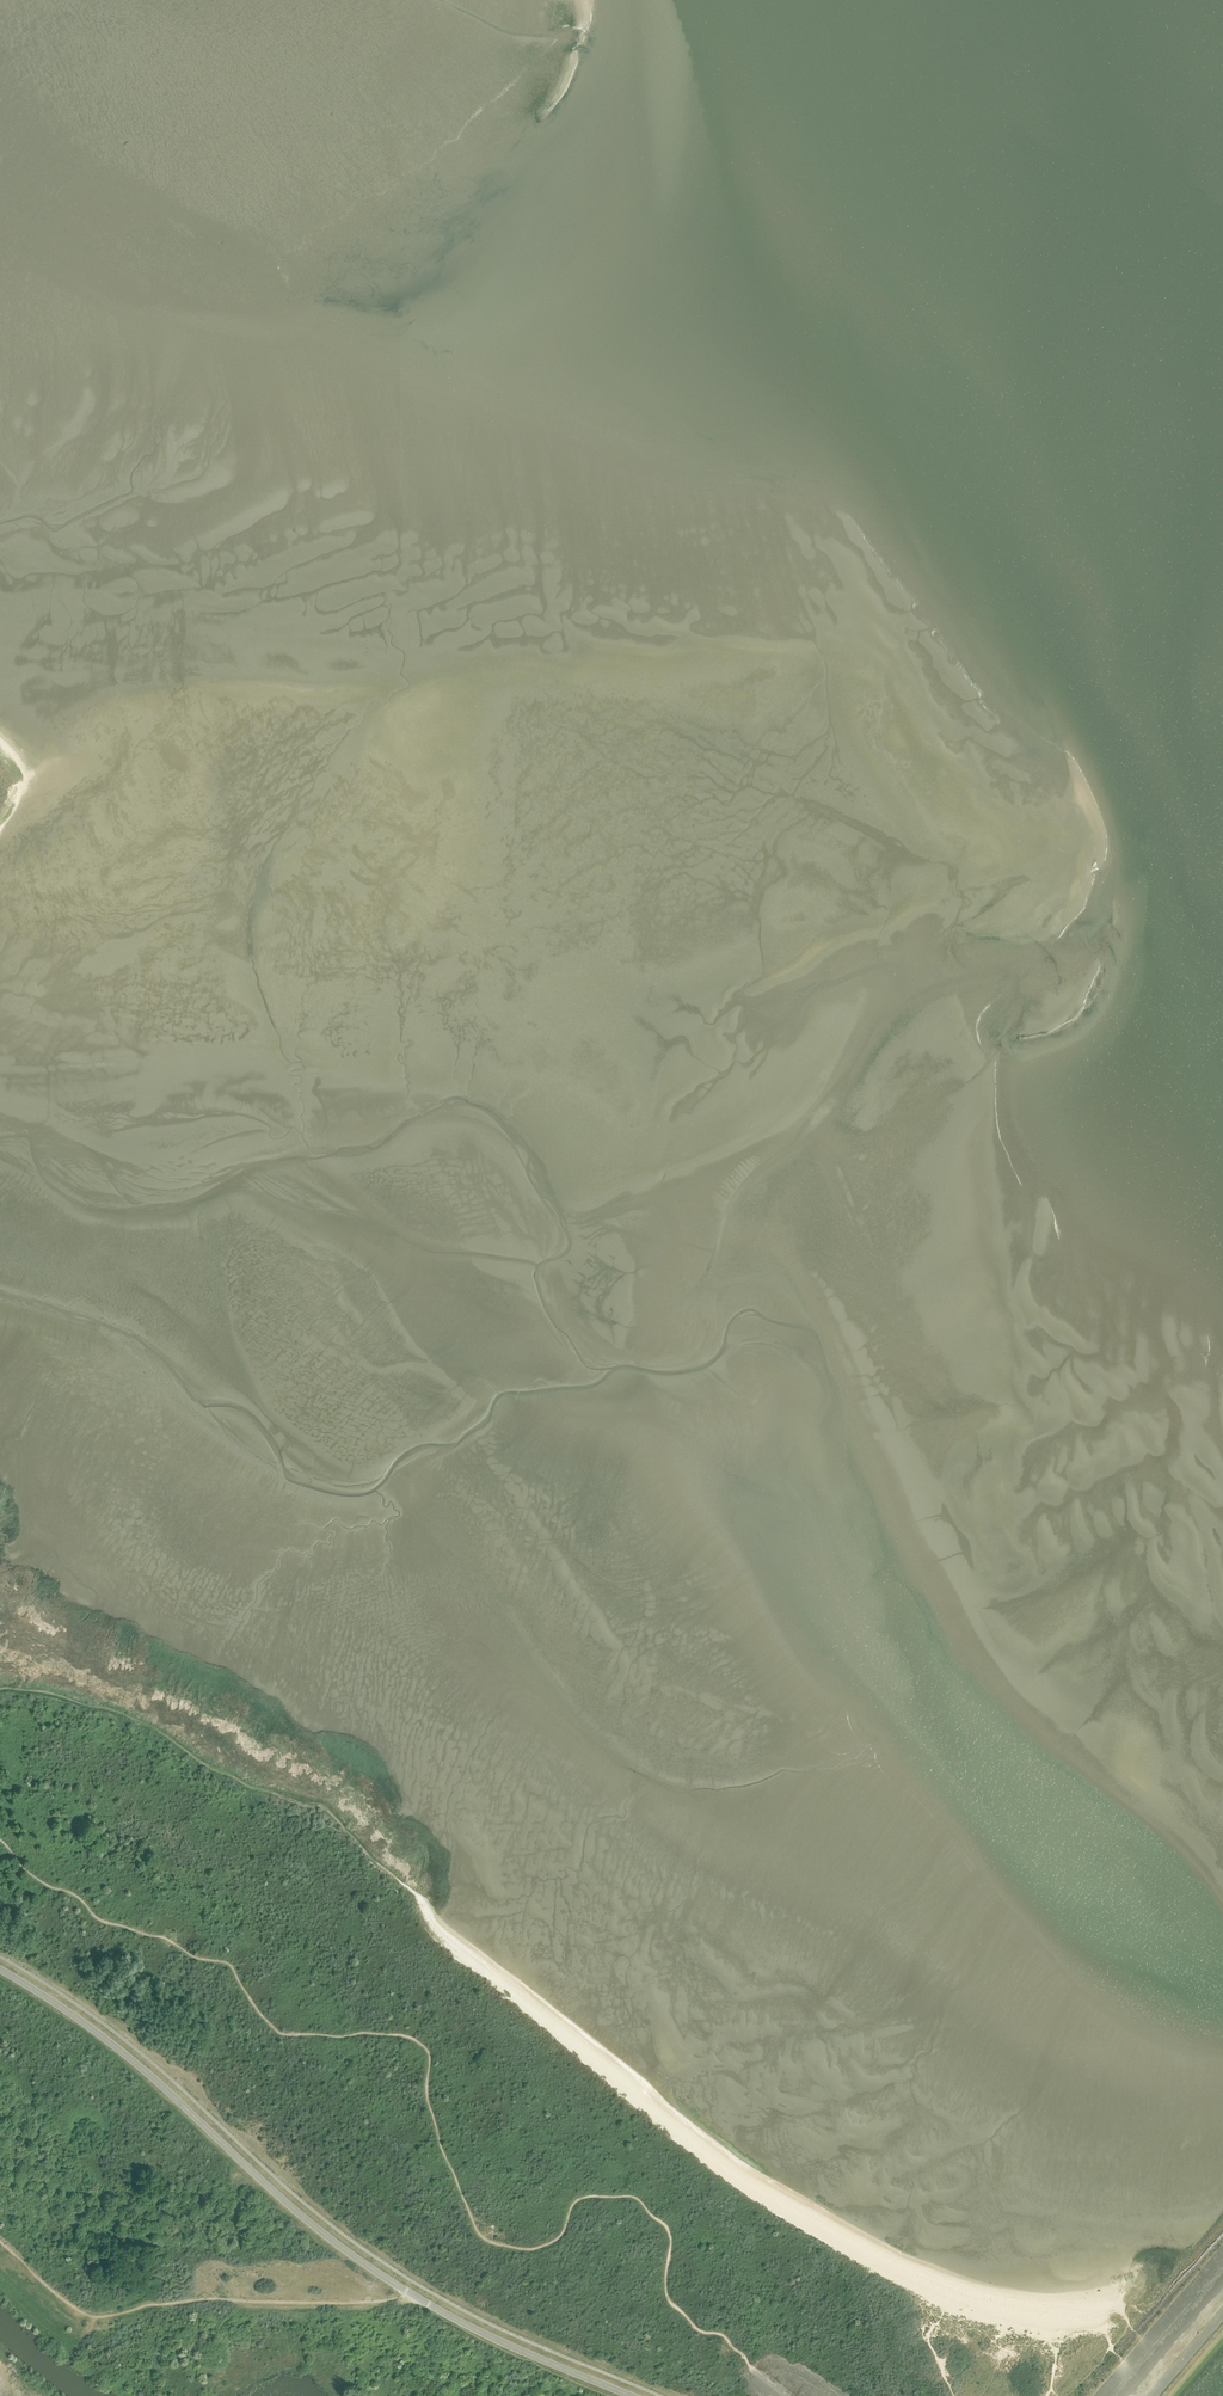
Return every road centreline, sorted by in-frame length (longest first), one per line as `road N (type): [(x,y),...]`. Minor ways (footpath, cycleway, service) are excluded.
road 1 (tertiary): [(631,2395),(508,2346),(366,2265),(128,2057),(0,1969)]
road 2 (track): [(0,1690),(118,1706),(243,1784),(289,1830),(332,1829),(361,1849)]

